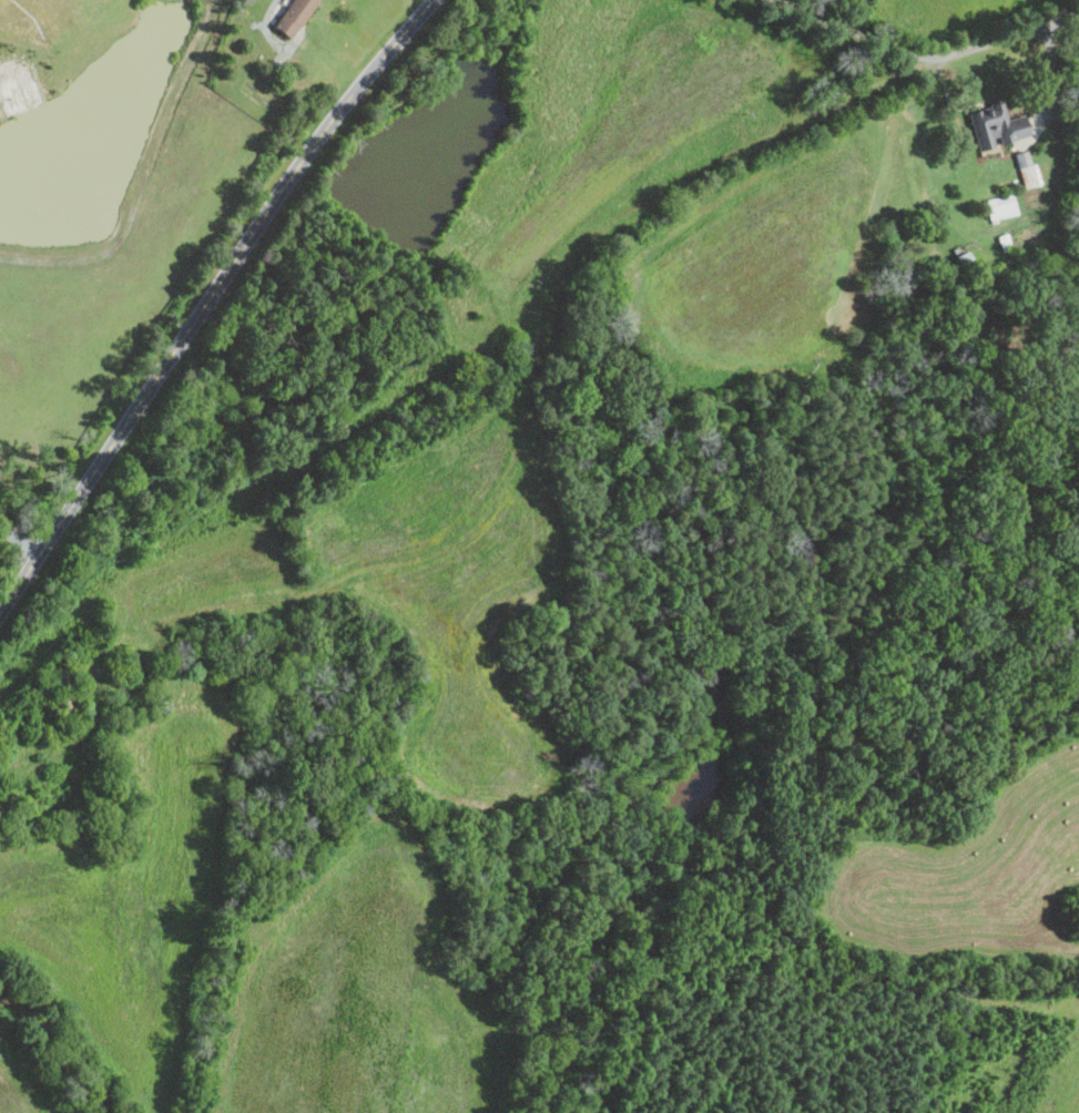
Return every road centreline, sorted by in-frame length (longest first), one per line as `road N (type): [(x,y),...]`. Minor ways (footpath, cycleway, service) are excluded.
road 1 (tertiary): [(0,615),(287,185),(436,0)]
road 2 (residential): [(772,0),(932,61),(1078,9)]

